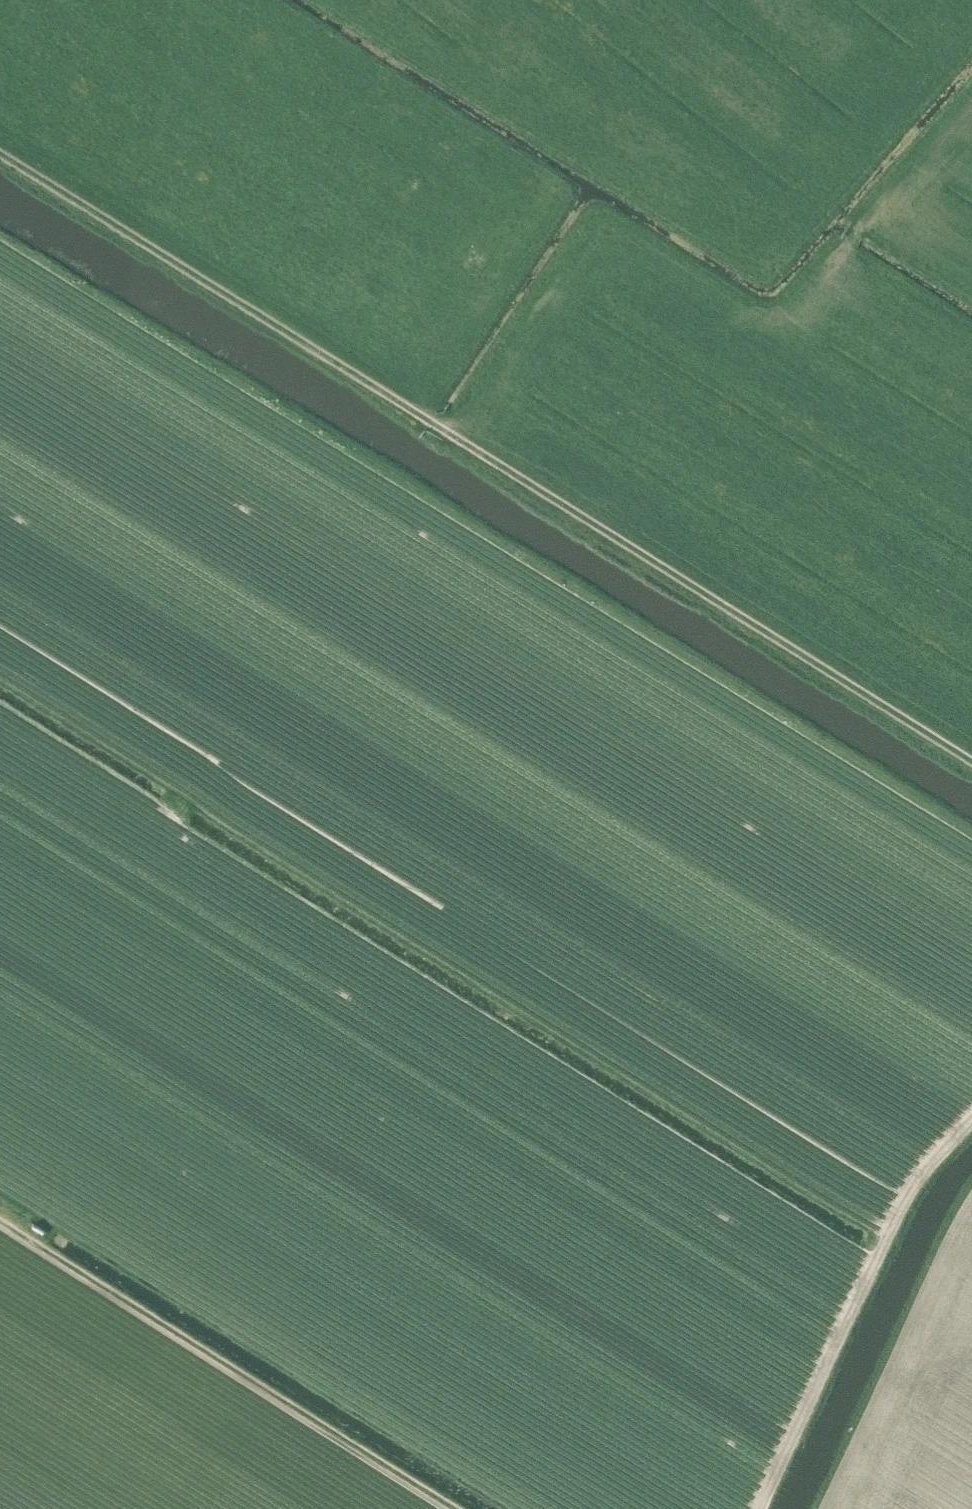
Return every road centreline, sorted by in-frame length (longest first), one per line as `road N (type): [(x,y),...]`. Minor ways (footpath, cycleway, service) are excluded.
road 1 (track): [(971,766),(0,158)]

